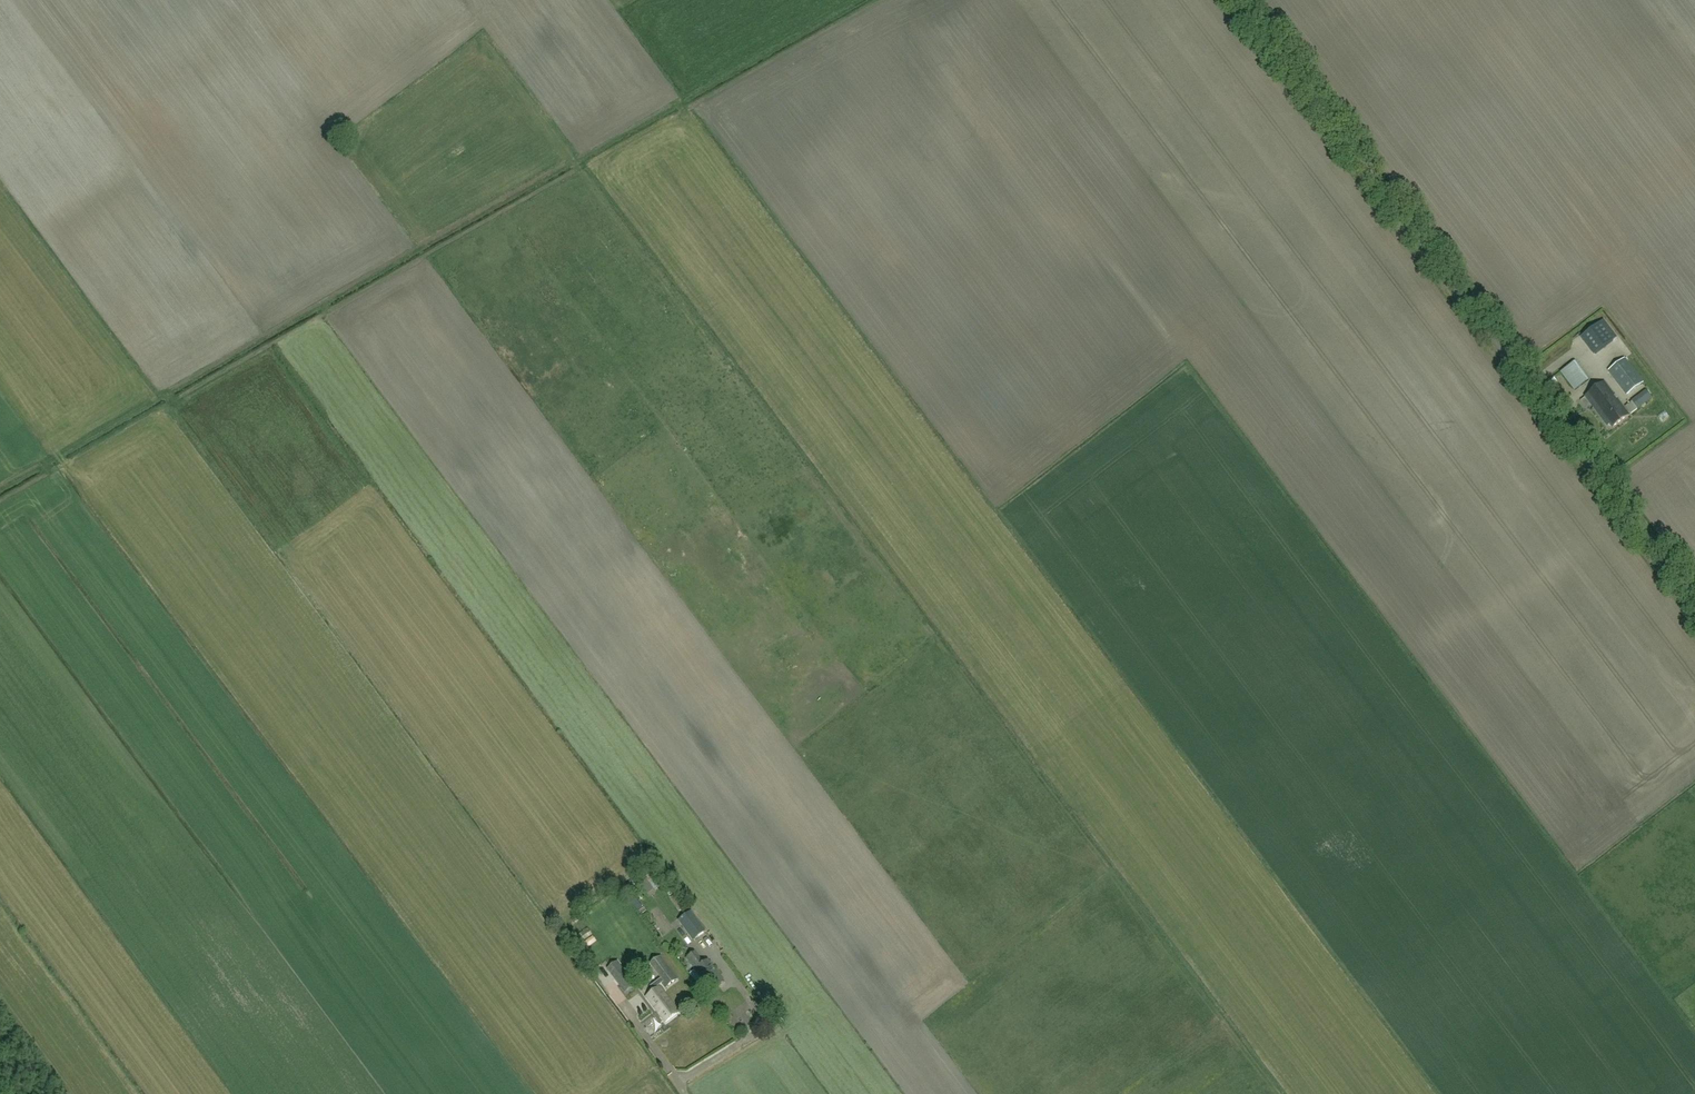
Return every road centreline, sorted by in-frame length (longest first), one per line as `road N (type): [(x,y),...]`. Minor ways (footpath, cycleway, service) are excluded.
road 1 (unclassified): [(1694,604),(1236,0)]

